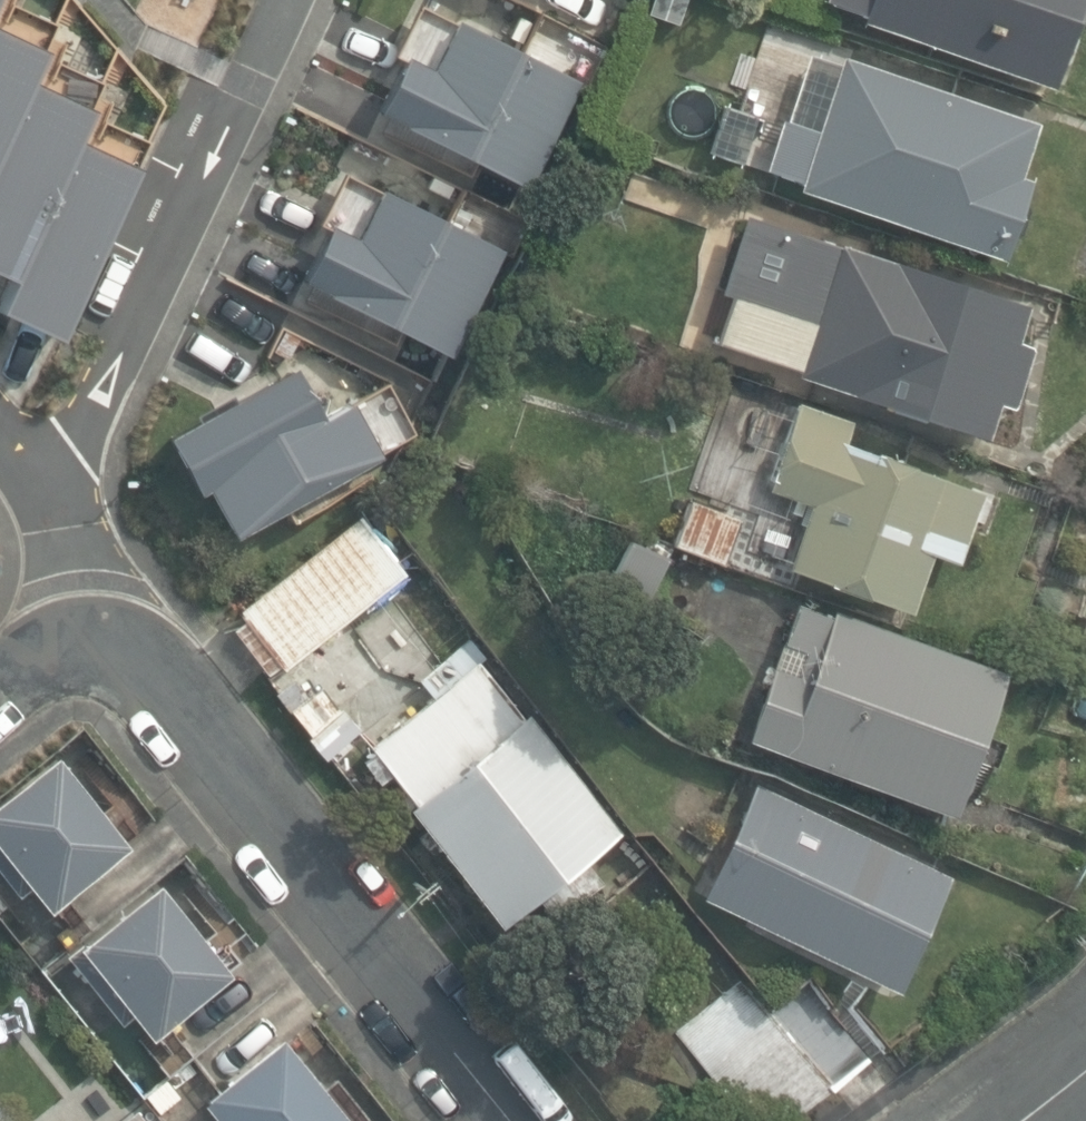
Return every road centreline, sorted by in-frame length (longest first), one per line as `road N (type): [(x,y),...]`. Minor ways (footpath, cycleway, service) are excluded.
road 1 (residential): [(0,689),(82,648),(149,667),(178,691),(516,1120)]

